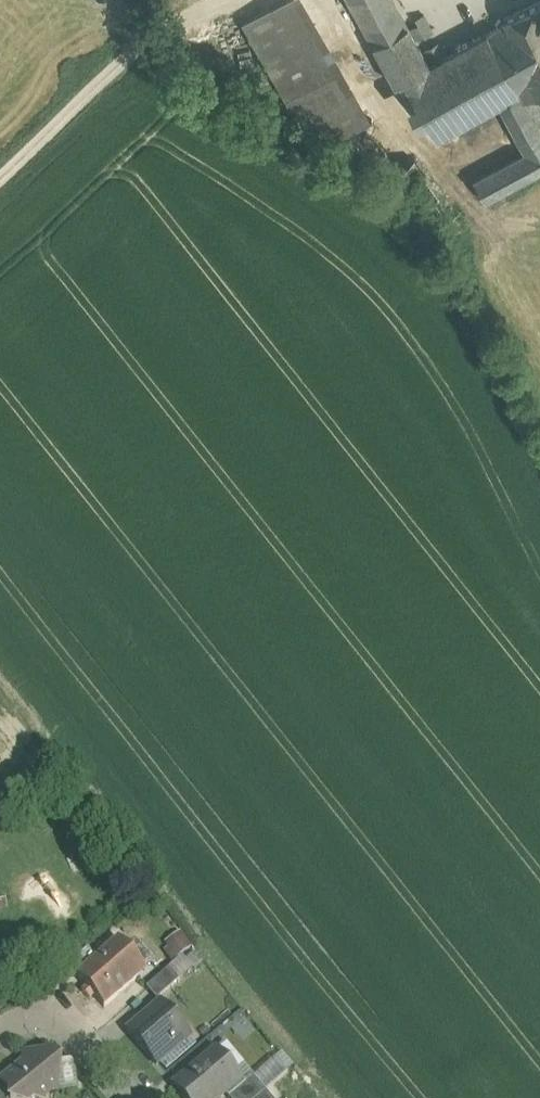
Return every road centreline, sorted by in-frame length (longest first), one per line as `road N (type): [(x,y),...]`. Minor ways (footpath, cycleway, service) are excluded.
road 1 (track): [(212,0),(138,36),(0,162)]
road 2 (residential): [(135,1097),(81,1032),(43,1013),(0,1020)]

